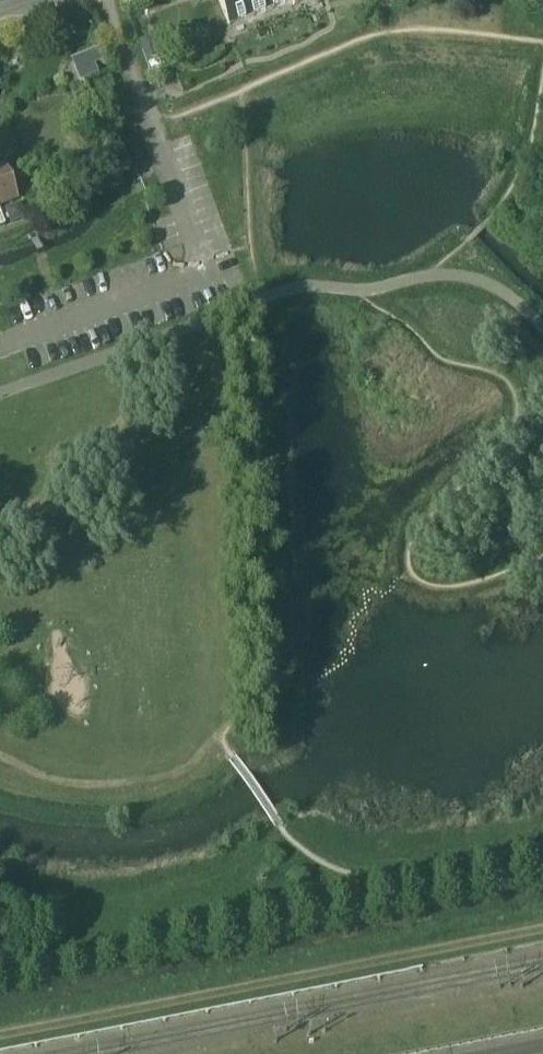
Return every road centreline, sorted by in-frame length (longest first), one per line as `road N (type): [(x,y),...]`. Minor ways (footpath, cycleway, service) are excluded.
road 1 (track): [(0,1030),(542,925)]

